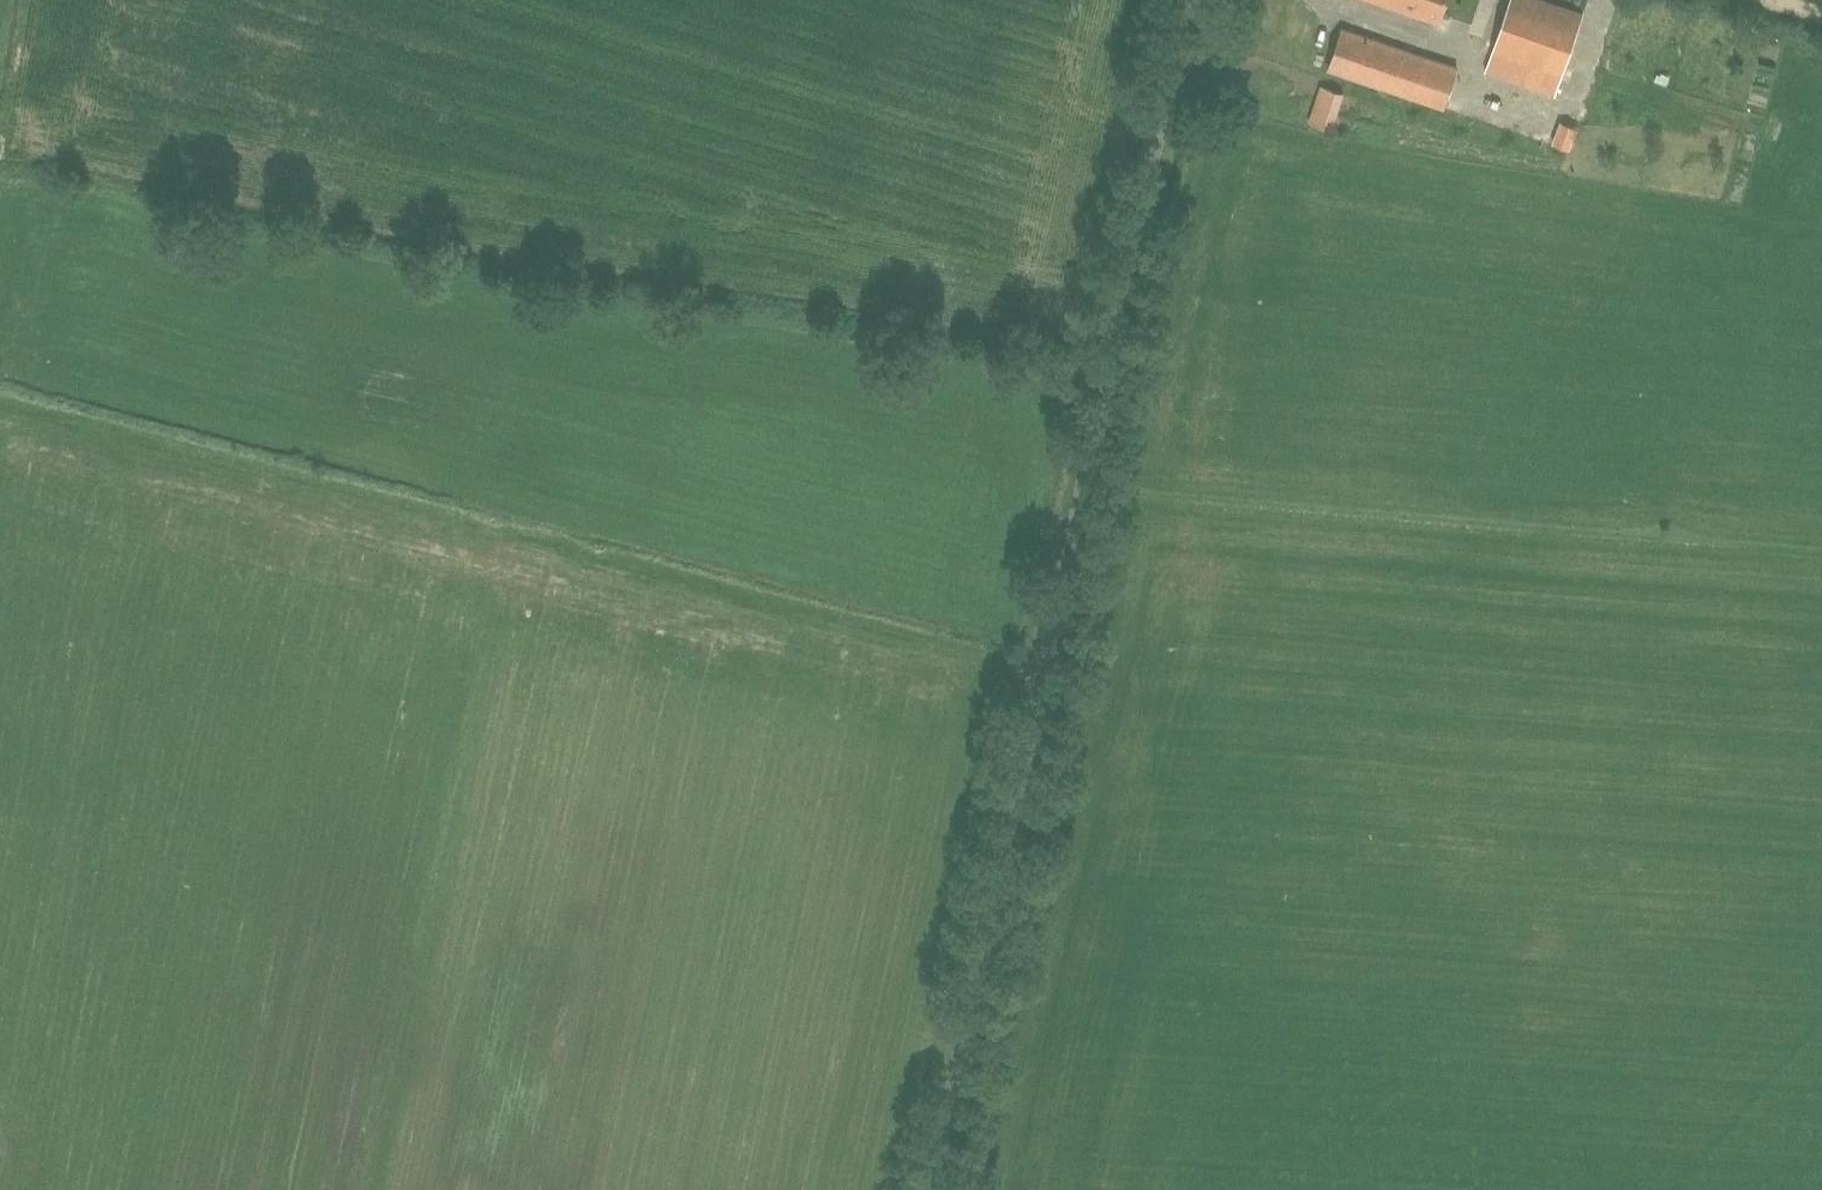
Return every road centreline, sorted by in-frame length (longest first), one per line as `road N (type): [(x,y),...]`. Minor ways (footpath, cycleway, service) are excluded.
road 1 (unclassified): [(940,1189),(1186,0)]

